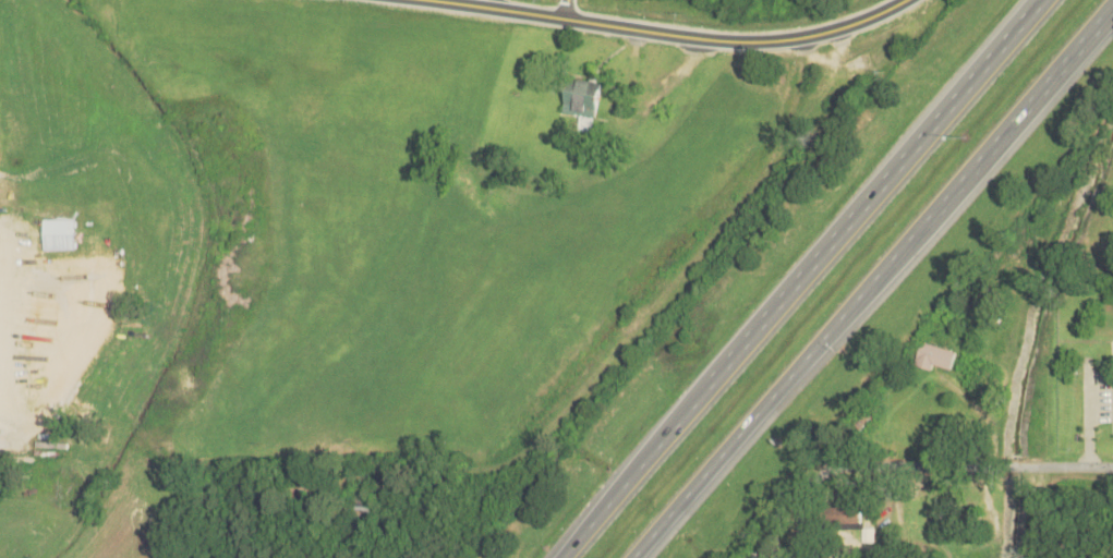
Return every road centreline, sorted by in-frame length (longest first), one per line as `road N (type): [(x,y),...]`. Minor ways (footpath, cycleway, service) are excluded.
road 1 (motorway): [(1046,0),(562,557)]
road 2 (motorway): [(629,557),(1110,10)]
road 3 (secondary): [(903,0),(835,28),(746,41),(439,0)]
road 4 (residential): [(1112,466),(838,463),(823,472)]

